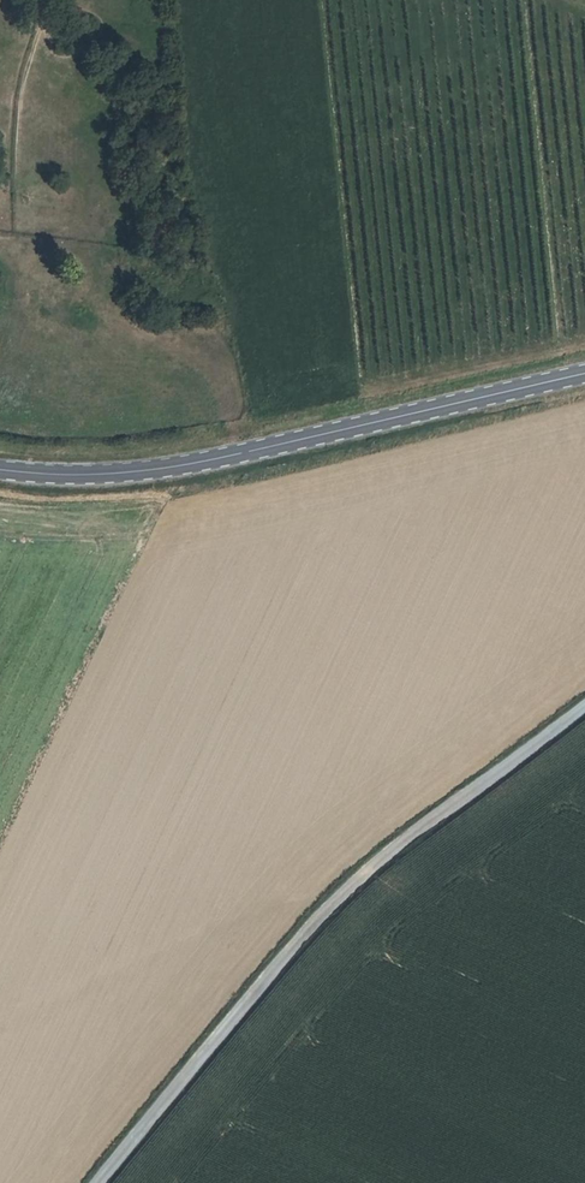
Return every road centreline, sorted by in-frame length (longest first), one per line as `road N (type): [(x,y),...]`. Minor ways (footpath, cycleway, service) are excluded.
road 1 (track): [(93,1182),(330,900),(584,706)]
road 2 (secondary): [(0,471),(54,477),(171,470),(584,374)]

